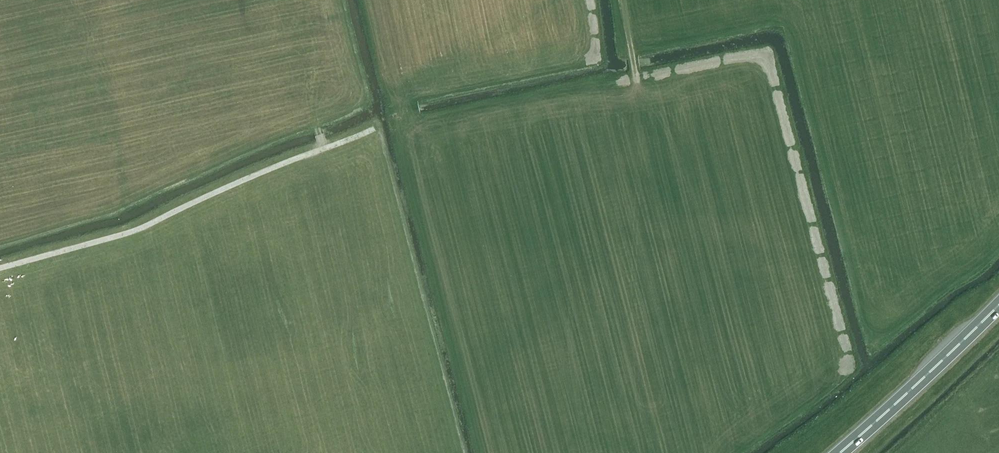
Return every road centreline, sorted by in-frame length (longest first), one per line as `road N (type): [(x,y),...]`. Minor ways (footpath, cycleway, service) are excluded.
road 1 (trunk): [(840,452),(998,304)]

